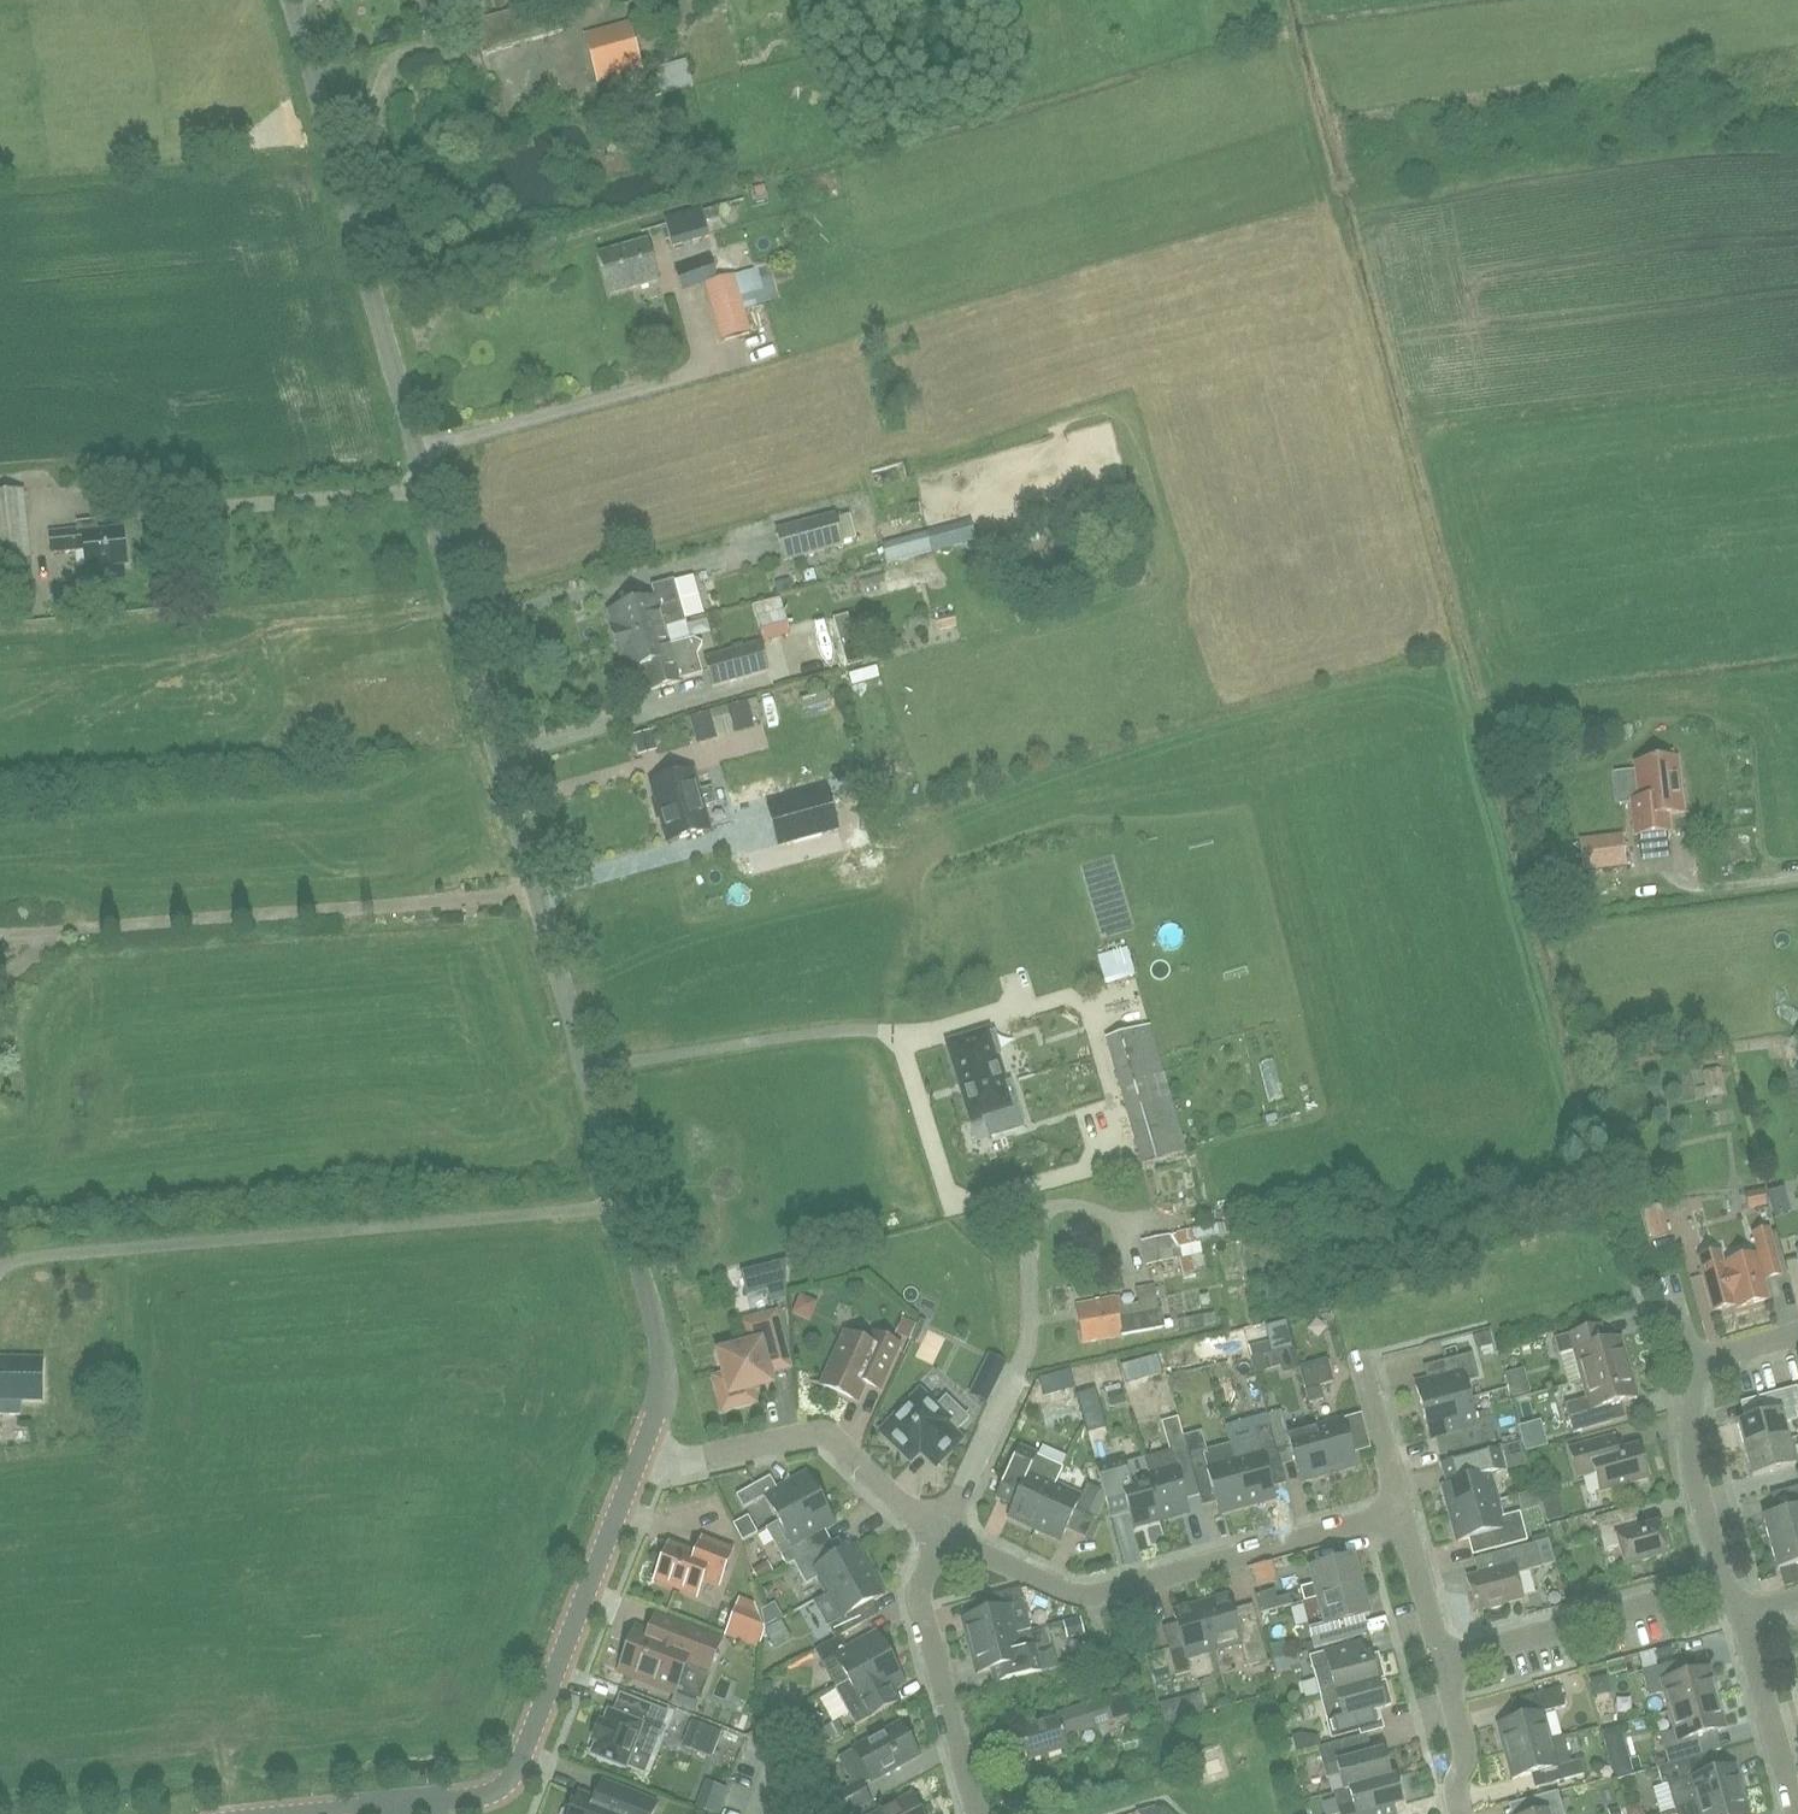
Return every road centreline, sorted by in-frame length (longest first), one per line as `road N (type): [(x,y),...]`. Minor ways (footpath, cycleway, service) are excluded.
road 1 (unclassified): [(664,1356),(290,0)]
road 2 (residential): [(285,1813),(498,1790),(517,1767),(639,1453)]
road 3 (residential): [(943,1531),(1052,1583),(1105,1594),(1399,1511)]
road 4 (residential): [(943,1531),(836,1441),(814,1434),(708,1463),(681,1465),(639,1453)]
road 5 (residential): [(977,1813),(917,1590),(943,1531)]
road 6 (residential): [(1441,1658),(1722,1581)]
road 7 (residential): [(1722,1581),(1690,1467),(1690,1364)]
road 8 (residential): [(1030,1340),(943,1531)]
road 9 (residential): [(1795,1813),(1742,1614)]
road 10 (residential): [(1399,1511),(1357,1355)]
road 11 (residential): [(1460,1813),(1454,1790),(1463,1736),(1441,1658)]
road 12 (residential): [(1441,1658),(1399,1511)]

